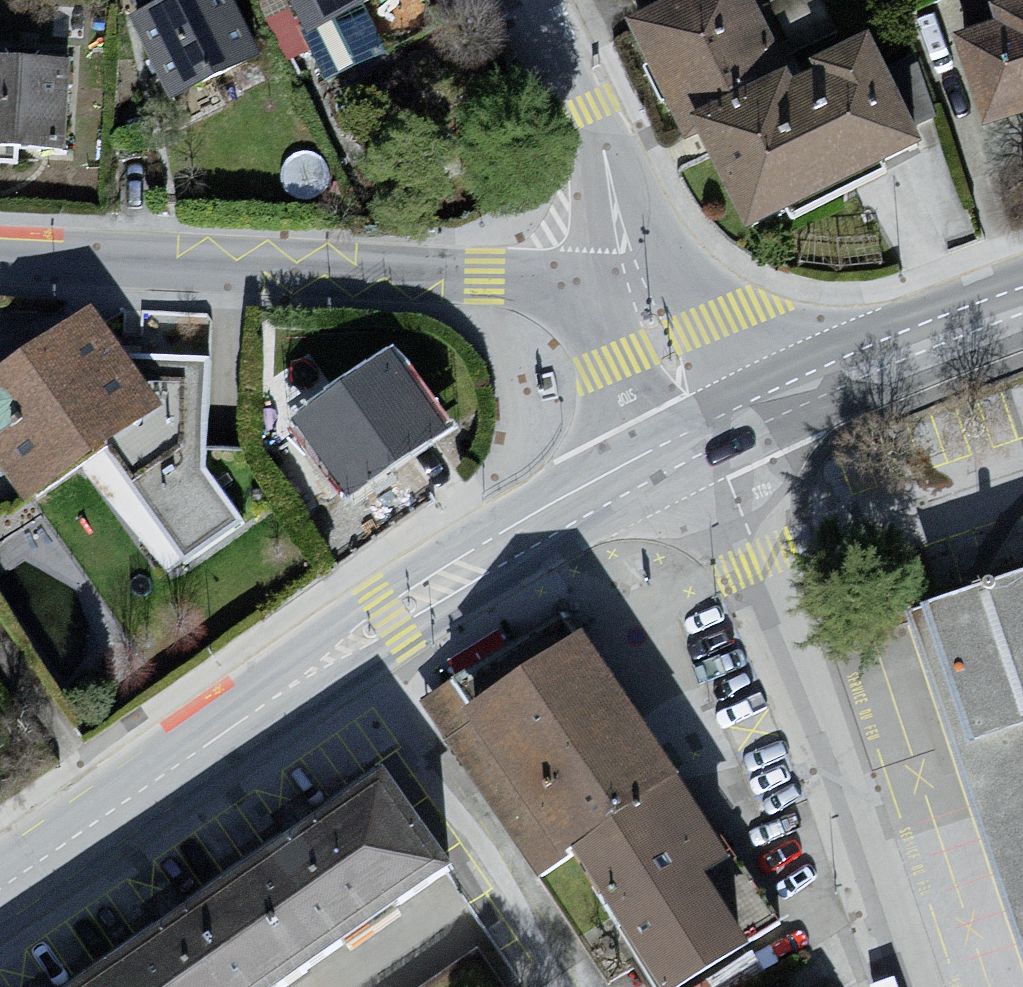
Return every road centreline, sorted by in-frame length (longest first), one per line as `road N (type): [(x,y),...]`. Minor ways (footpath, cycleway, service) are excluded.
road 1 (tertiary): [(639,471),(390,617),(0,888)]
road 2 (residential): [(920,986),(711,436)]
road 3 (residential): [(0,260),(572,291)]
road 4 (tertiary): [(1022,302),(788,397)]
road 5 (residential): [(572,291),(612,366),(639,471)]
road 6 (residential): [(595,103),(589,253),(572,291)]
road 7 (residential): [(678,264),(595,103)]
road 8 (residential): [(788,397),(709,323),(678,264)]

